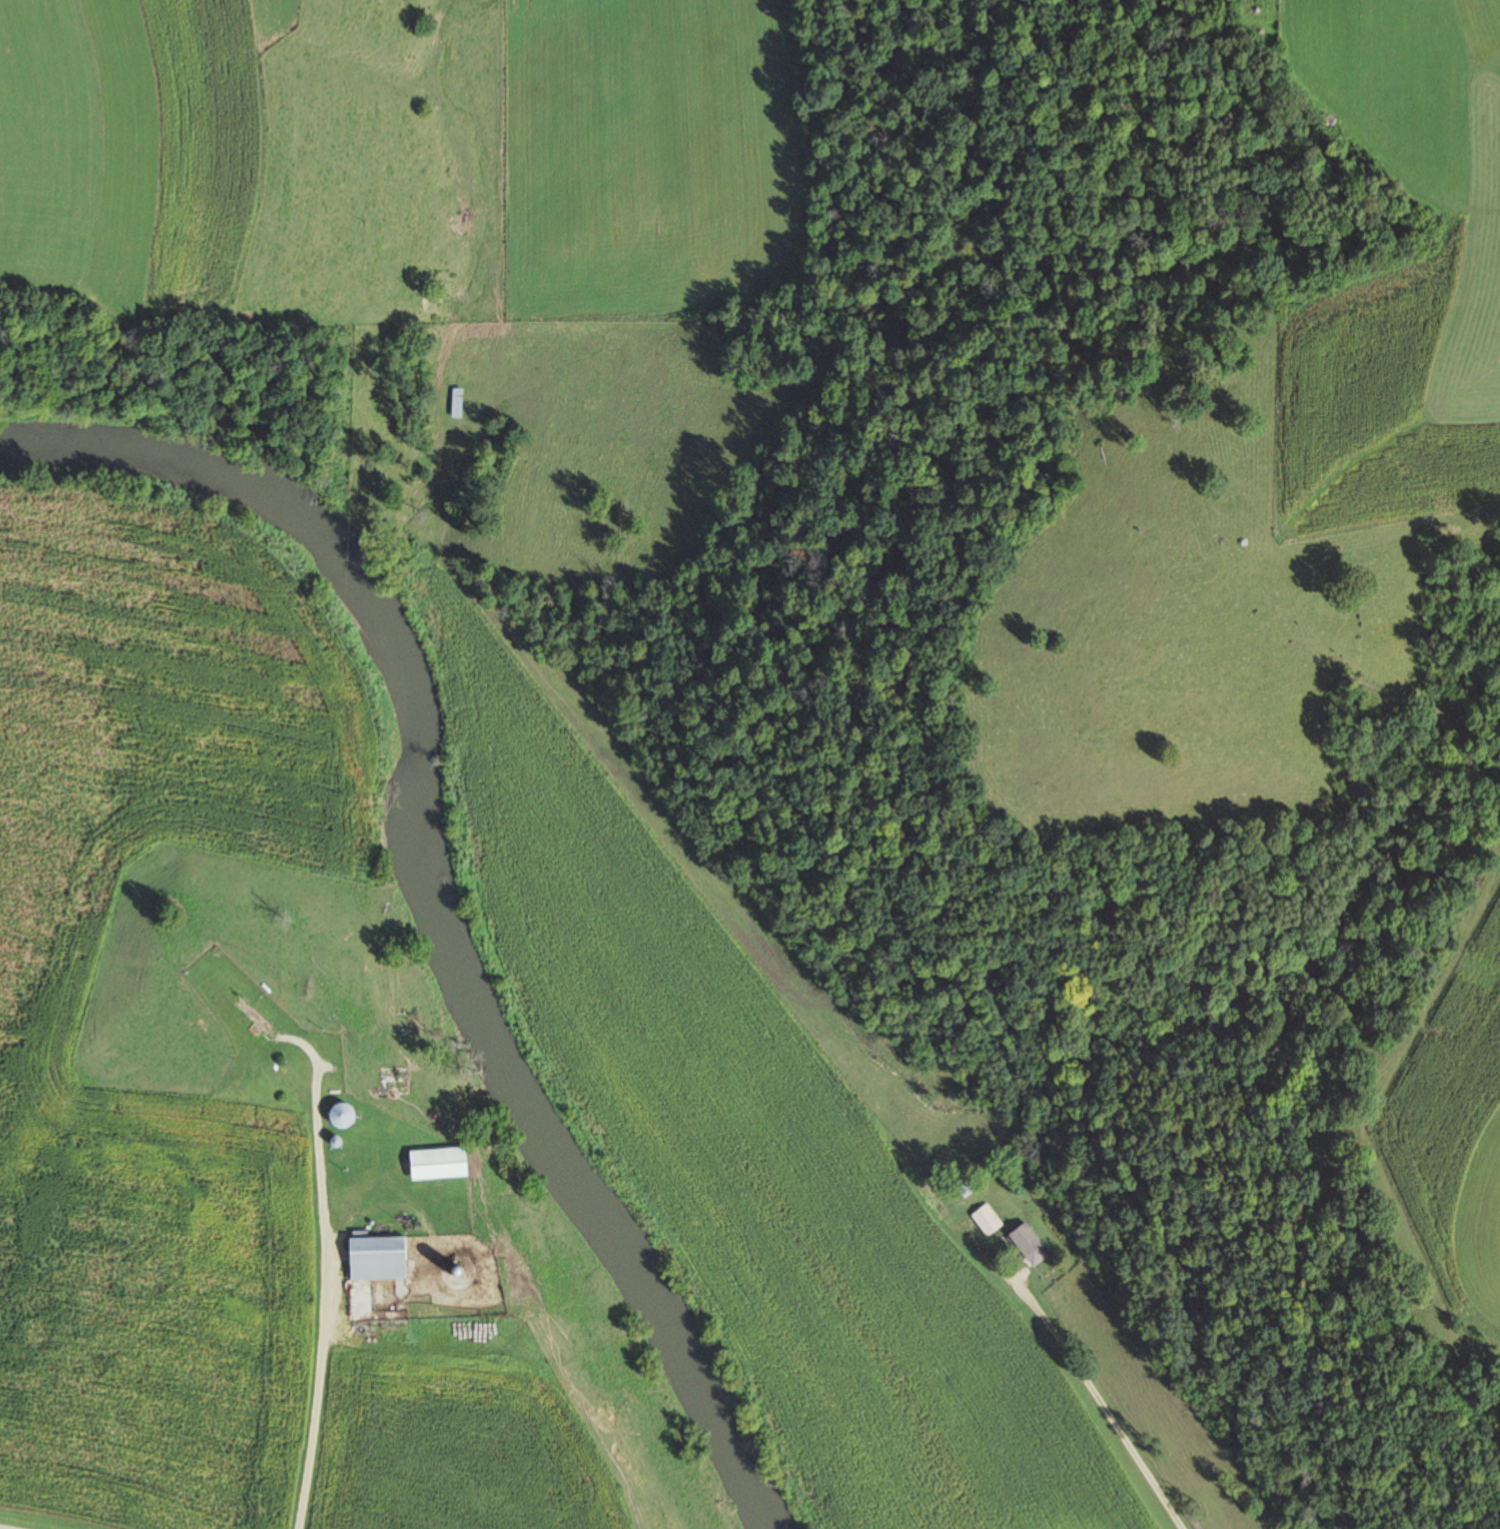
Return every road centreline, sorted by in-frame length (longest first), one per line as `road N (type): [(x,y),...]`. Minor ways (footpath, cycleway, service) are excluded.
road 1 (residential): [(290,1528),(320,1305),(303,1162)]

